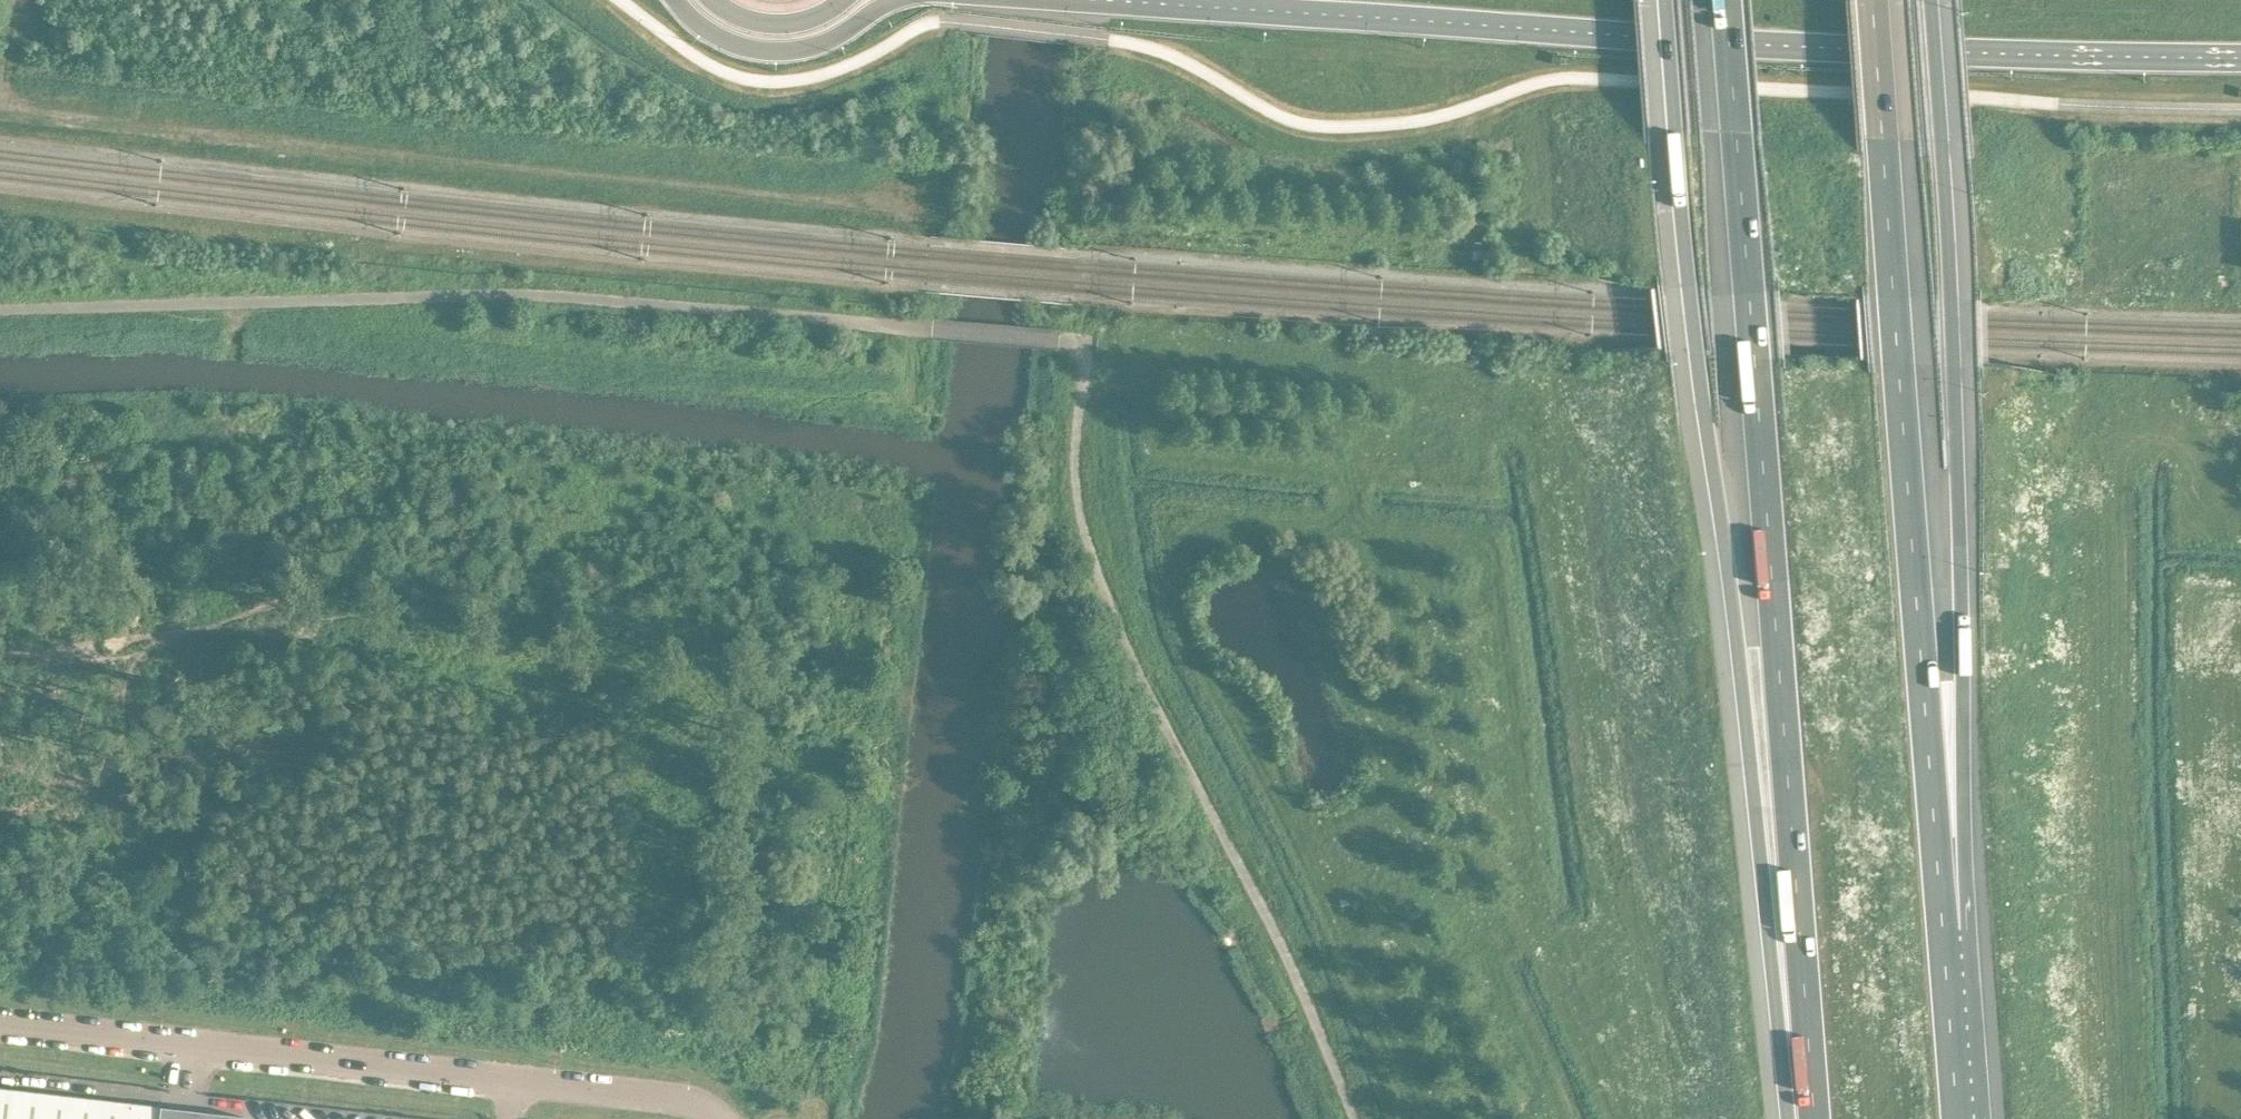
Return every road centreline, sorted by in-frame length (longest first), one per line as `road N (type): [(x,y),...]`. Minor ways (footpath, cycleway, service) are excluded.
road 1 (trunk): [(1016,0),(1961,52),(2240,57)]
road 2 (motorway): [(1662,0),(1693,356),(1809,1118)]
road 3 (motorway): [(1723,0),(1812,1118)]
road 4 (motorway): [(1942,944),(1869,0)]
road 5 (motorway): [(1942,944),(1960,689),(1949,308),(1928,0)]
road 6 (track): [(3,119),(893,210)]
road 7 (unclassified): [(659,1118),(0,1030)]
road 8 (trunk): [(668,0),(717,43),(782,58),(828,48),(912,0)]
road 9 (motorway): [(1955,1118),(1942,944)]
road 10 (trunk): [(704,0),(743,26),(777,32),(810,26),(850,0)]
road 11 (track): [(18,0),(0,119)]

